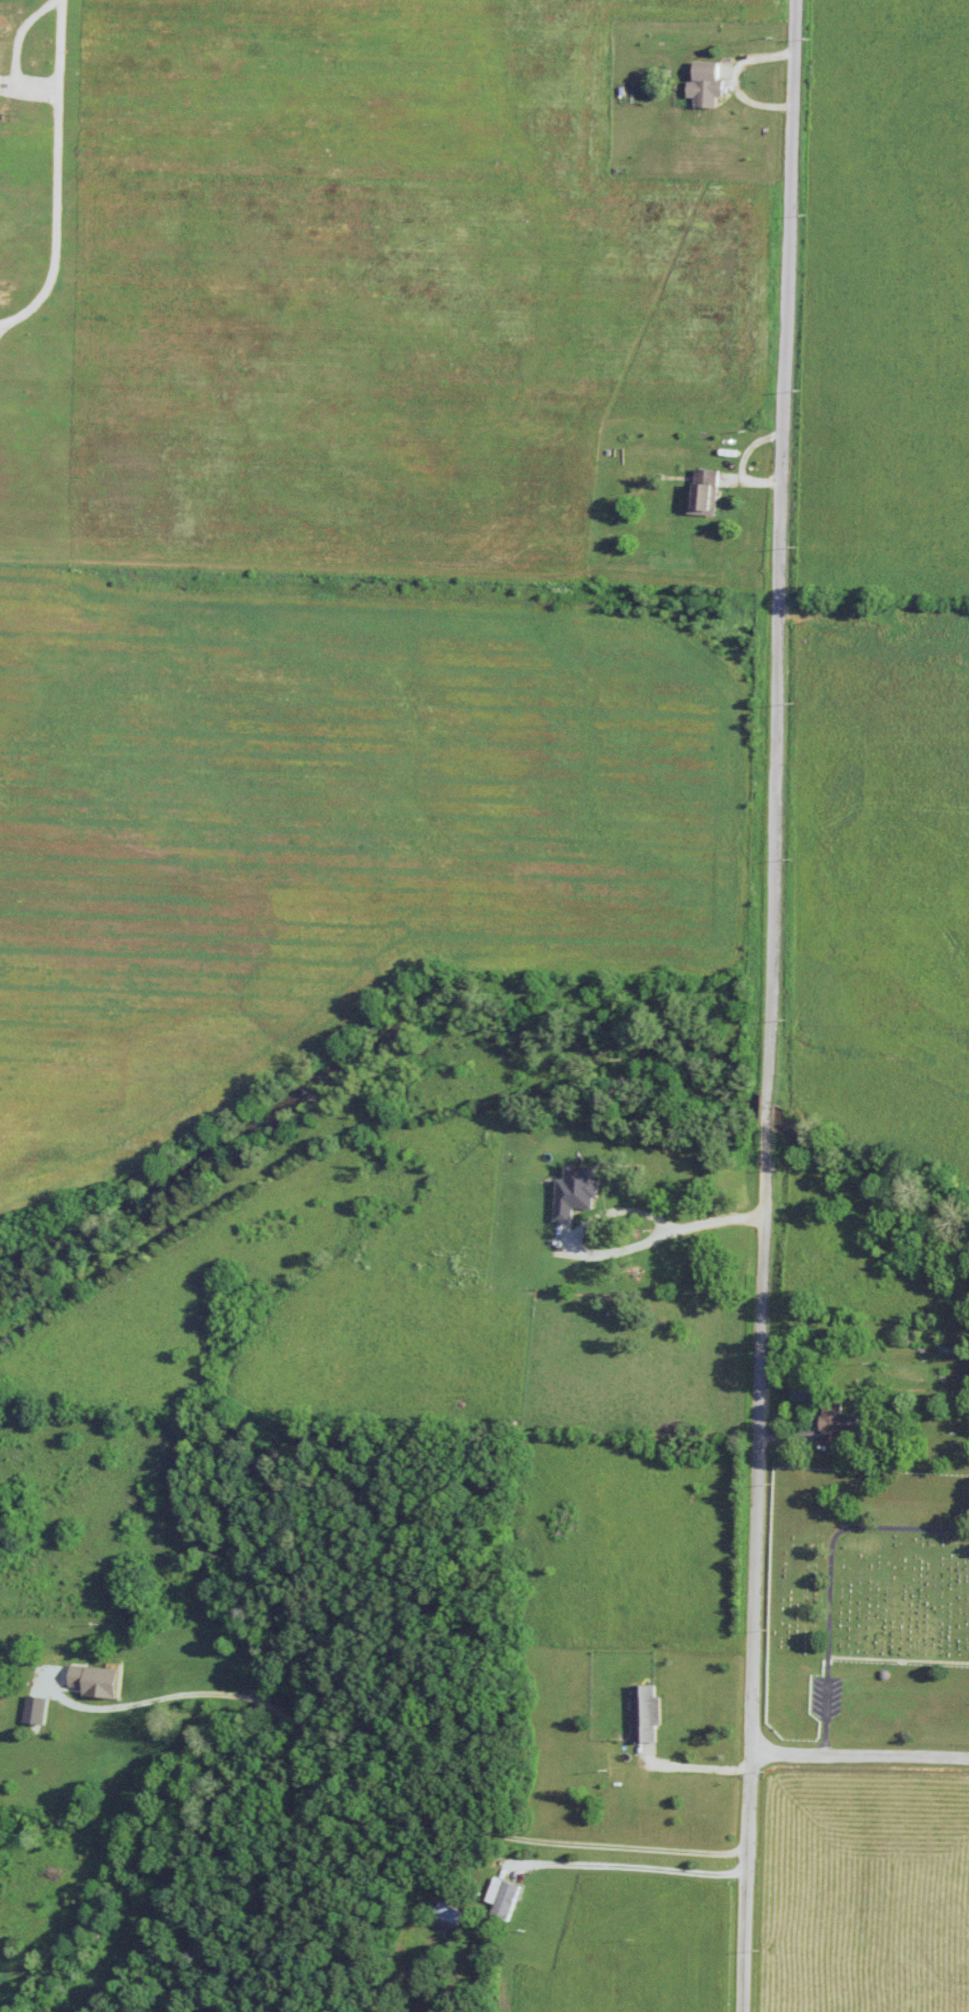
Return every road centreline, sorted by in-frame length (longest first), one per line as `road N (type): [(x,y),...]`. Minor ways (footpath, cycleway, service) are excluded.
road 1 (residential): [(794,0),(742,2011)]
road 2 (residential): [(968,1762),(749,1755)]

